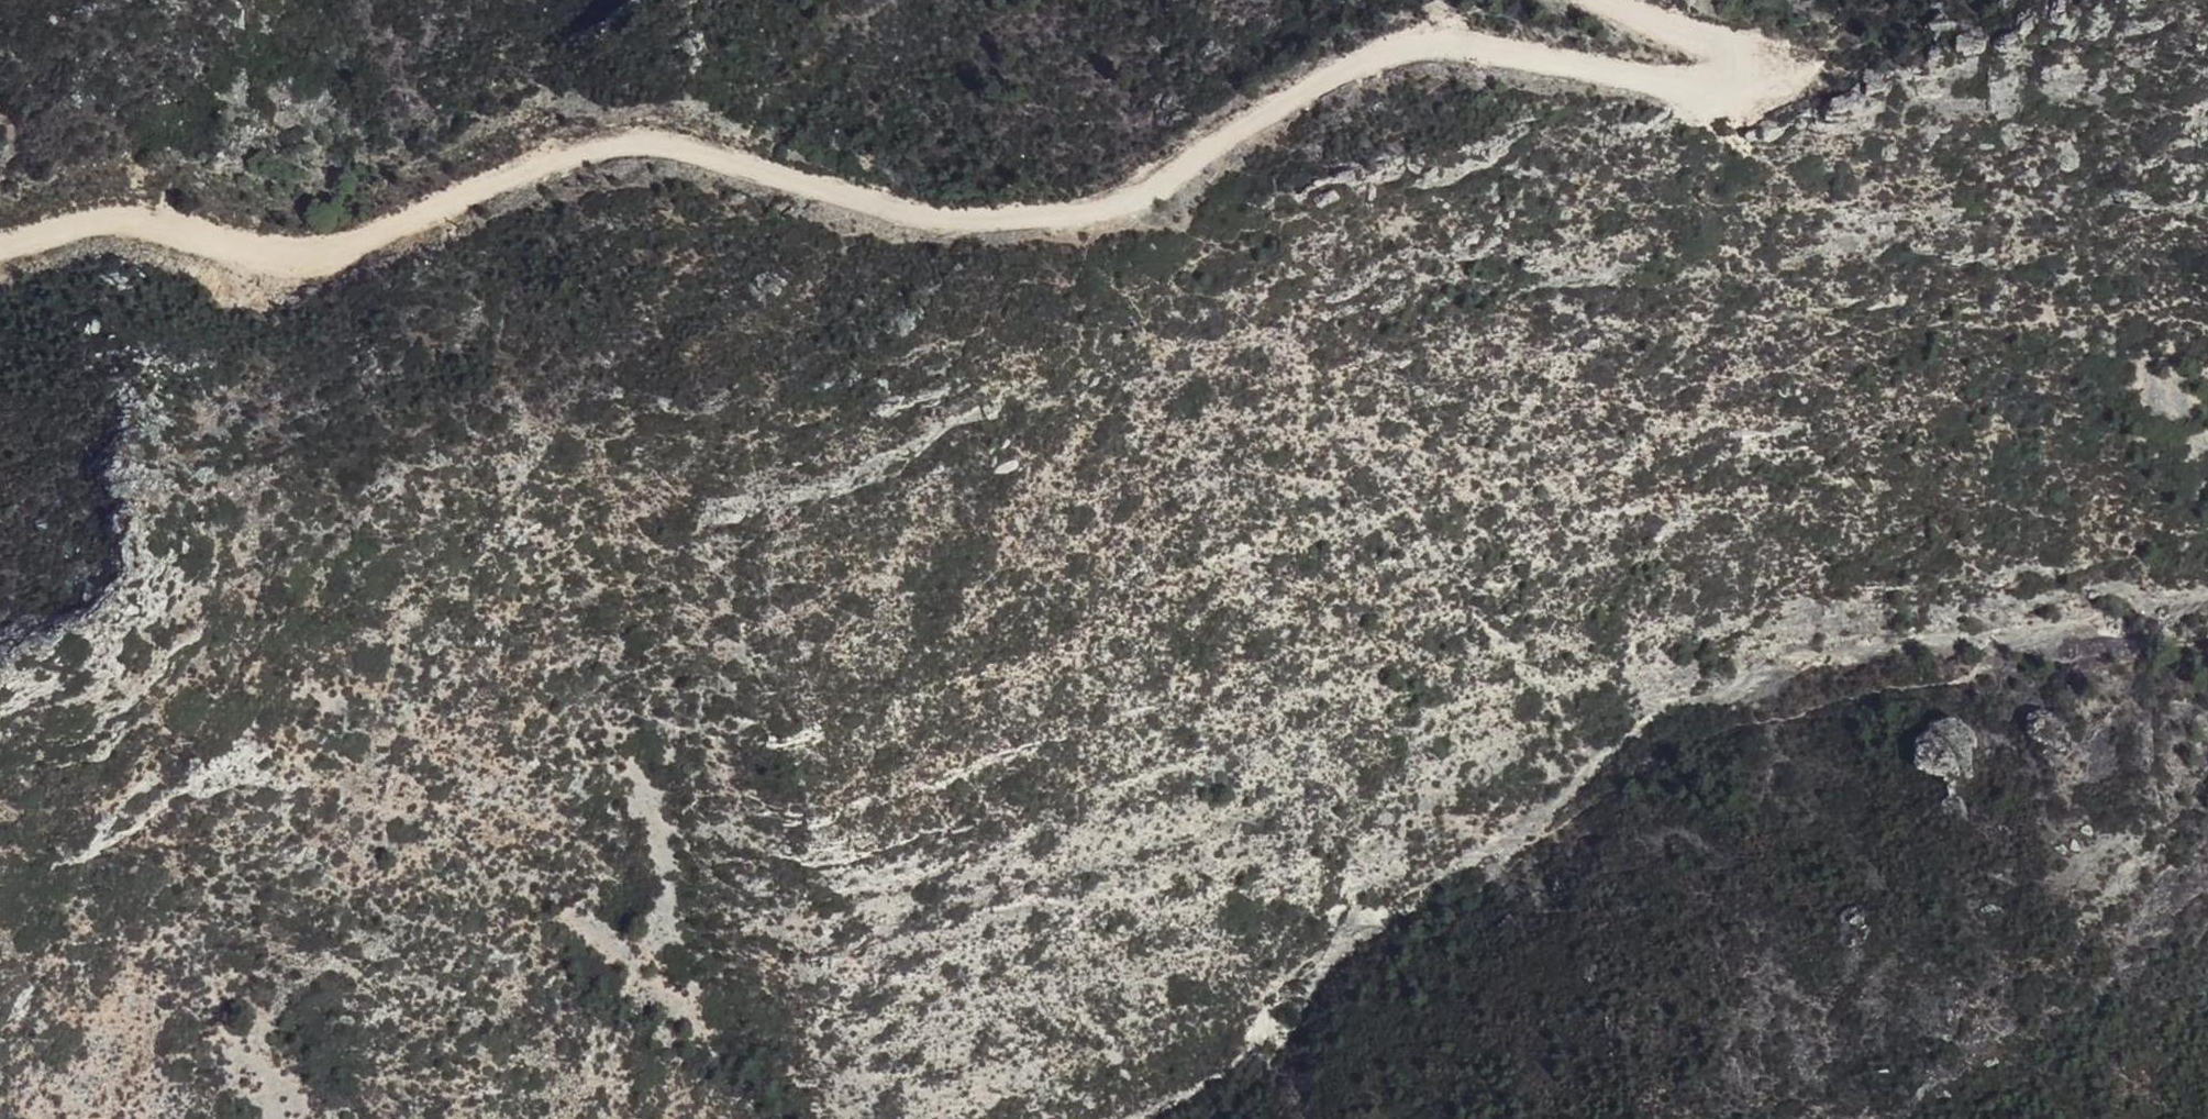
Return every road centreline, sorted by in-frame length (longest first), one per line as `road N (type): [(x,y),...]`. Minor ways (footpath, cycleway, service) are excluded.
road 1 (track): [(0,243),(82,224),(143,220),(268,263),(323,254),(564,160),(631,146),(696,154),(916,219),(998,226),(1122,214),(1365,63),(1426,53),(1517,55),(1721,100),(1747,86),(1753,54),(1724,40),(1663,32),(1586,0)]

